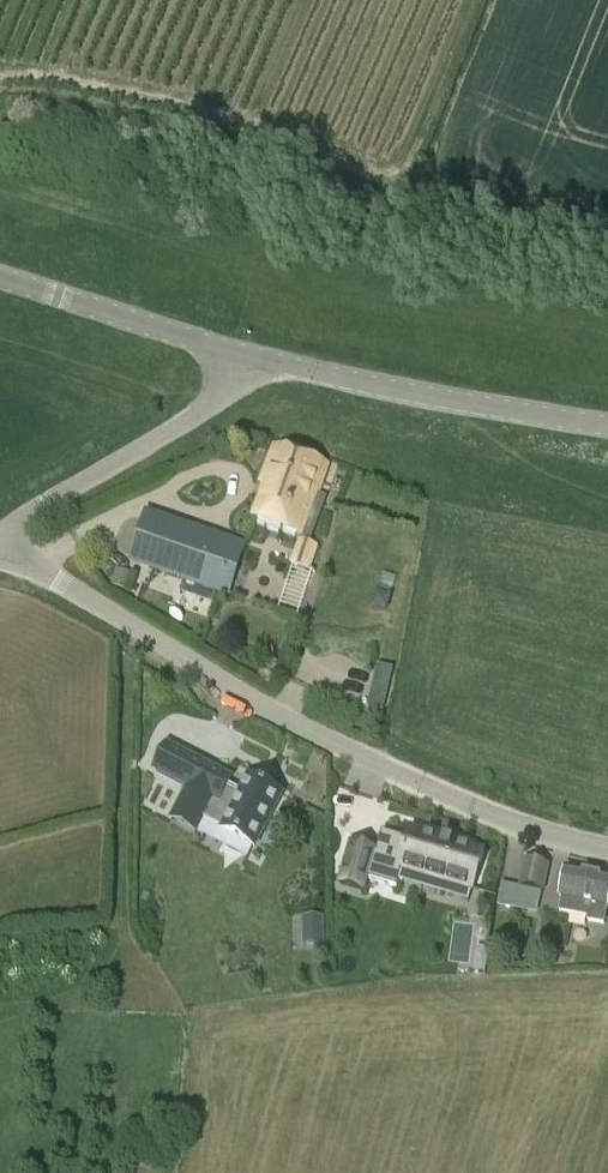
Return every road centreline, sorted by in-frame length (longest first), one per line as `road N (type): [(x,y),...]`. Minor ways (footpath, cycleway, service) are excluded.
road 1 (unclassified): [(607,851),(414,783),(0,548)]
road 2 (tertiary): [(607,426),(256,359)]
road 3 (unclassified): [(0,539),(220,403),(256,359)]
road 4 (tertiary): [(256,359),(0,279)]

